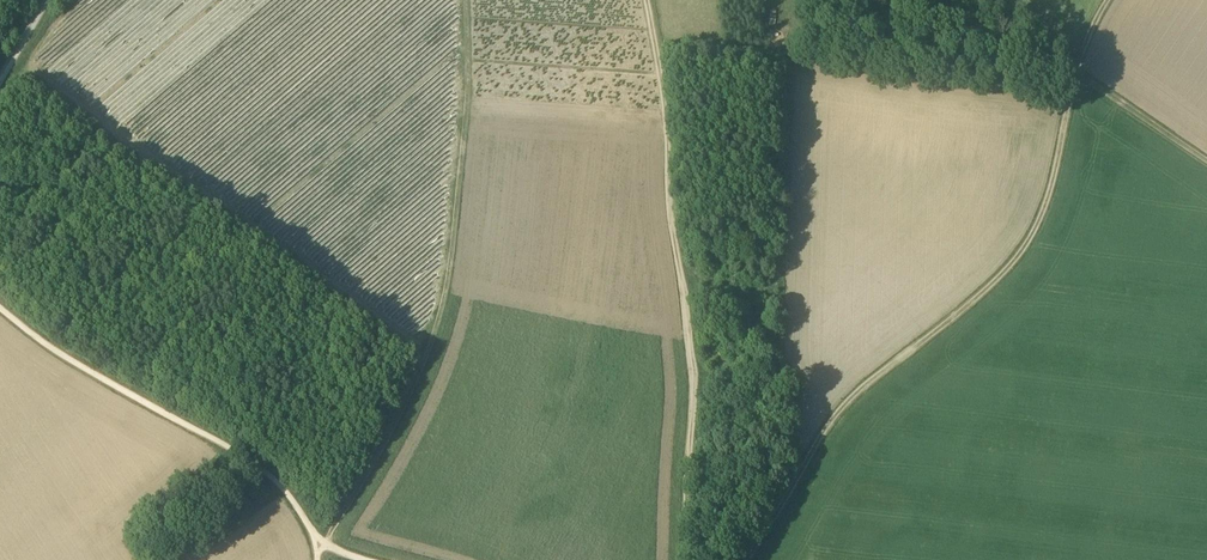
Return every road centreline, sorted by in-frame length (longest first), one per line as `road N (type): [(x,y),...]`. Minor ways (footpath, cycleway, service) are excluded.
road 1 (track): [(746,559),(855,393),(969,304),(1010,267),(1033,231),(1068,133),(1076,72),(1108,0)]
road 2 (track): [(326,544),(395,434),(436,337),(454,264),(471,0)]
road 3 (track): [(649,0),(667,89),(693,348),(685,559)]
road 4 (track): [(0,308),(276,479),(319,538)]
road 5 (track): [(989,0),(1076,72),(1206,157)]

